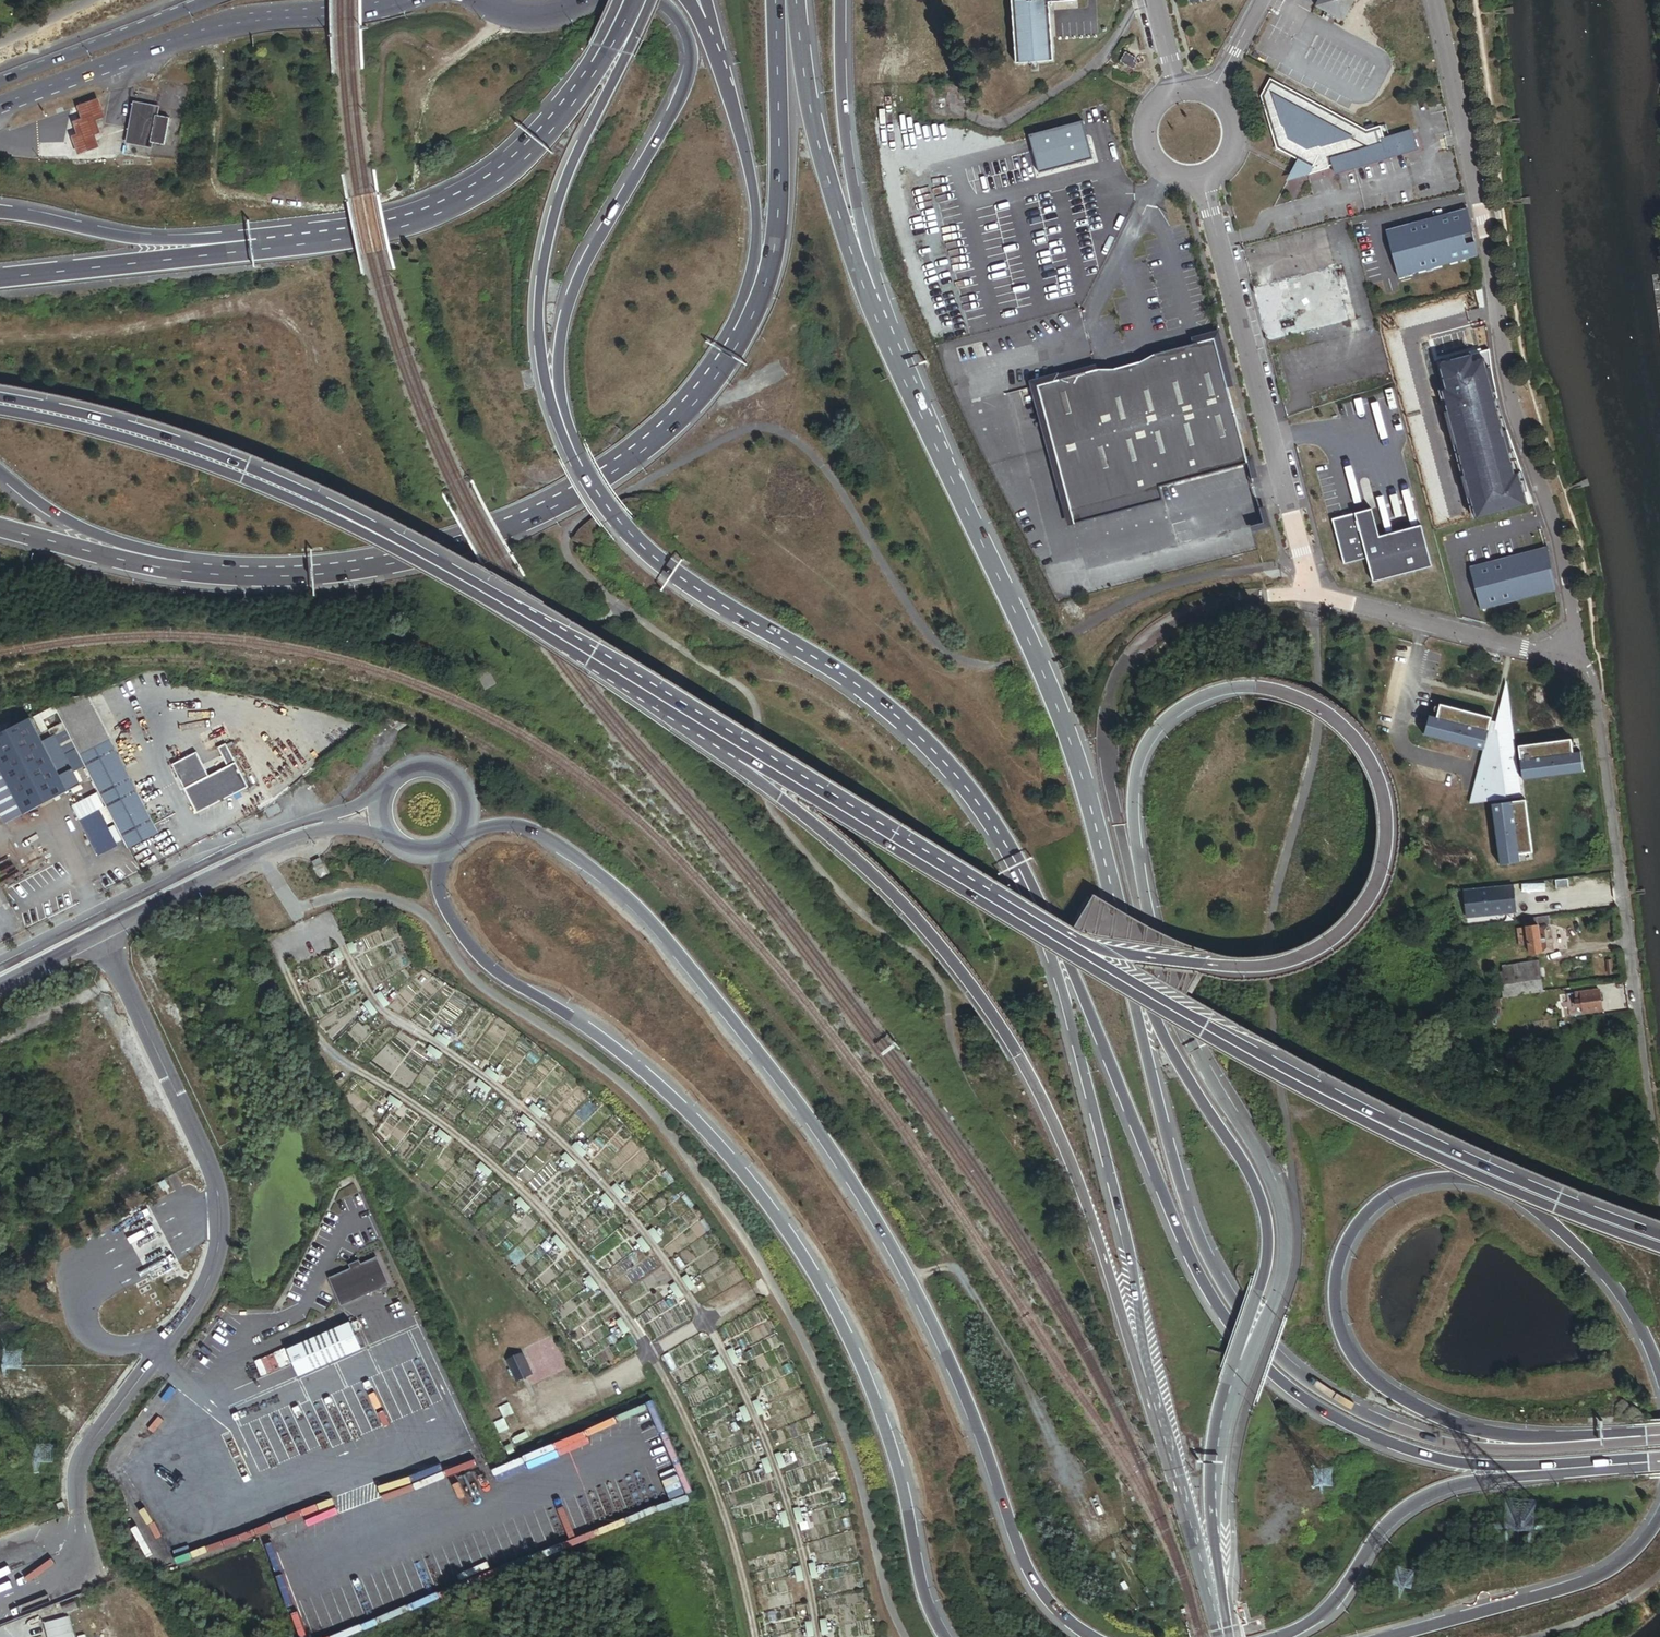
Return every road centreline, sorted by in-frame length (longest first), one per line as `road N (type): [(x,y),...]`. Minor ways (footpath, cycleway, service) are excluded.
road 1 (primary): [(1271,1281),(1279,1233),(1273,1184),(1172,1014),(1148,921),(1135,817),(1138,771),(1171,717),(1194,701),(1251,686),(1306,700),(1364,749),(1390,834),(1383,875),(1340,938),(1280,968),(1230,970),(1123,954),(1071,944)]
road 2 (motorway): [(466,832),(534,831),(620,893),(790,1098),(868,1205),(931,1323),(1029,1570),(1052,1605),(1091,1636)]
road 3 (primary): [(637,681),(850,847),(978,991),(1068,1155),(1197,1545)]
road 4 (trunk): [(945,1636),(926,1600),(885,1427),(853,1346),(801,1252),(728,1155),(668,1094),(586,1027),(486,962),(445,905),(444,851)]
road 5 (motorway): [(1026,880),(1084,995),(1190,1256),(1221,1311),(1278,1377),(1358,1428),(1455,1461),(1652,1460)]
road 6 (unclassified): [(1435,0),(1505,371),(1559,536),(1573,639),(1562,649),(1534,650),(1329,598),(1310,583)]
road 7 (trunk): [(1643,1435),(1462,1446),(1357,1411),(1283,1362),(1234,1298),(1195,1226),(1162,1127),(1103,855)]
road 8 (track): [(300,919),(342,946),(384,1014),(531,1116),(590,1172),(671,1272),(706,1321),(767,1445),(817,1636)]
road 9 (track): [(755,1636),(714,1488),(651,1354),(573,1246),(524,1194),(317,1038),(289,971),(300,929)]
road 10 (trunk): [(1643,1435),(1490,1432),(1393,1392),(1362,1367),(1343,1334),(1336,1302),(1342,1256),(1364,1218),(1401,1189),(1445,1178),(1489,1184),(1545,1217),(1607,1277),(1659,1373)]
road 11 (primary): [(637,681),(502,598),(273,480),(100,423),(0,403)]
road 12 (secondary): [(1026,880),(1066,1006),(1197,1545)]
road 13 (primary): [(1659,1236),(1426,1146),(1071,944)]
road 14 (trunk): [(577,458),(643,550),(840,673),(912,730),(984,811),(1026,880)]
road 15 (trunk): [(190,567),(361,565),(500,527),(577,490),(644,443),(688,402),(730,344)]
road 16 (trunk): [(1103,855),(1031,637),(904,370)]
road 17 (primary): [(1071,944),(637,681)]
road 18 (secondary): [(659,0),(685,32),(689,69),(569,301),(560,383),(577,458)]
road 19 (trunk): [(653,0),(567,172),(543,253),(539,353),(553,412),(577,458)]
road 20 (trunk): [(630,0),(556,119),(495,177),(390,225),(253,245)]
road 21 (trunk): [(1271,1281),(1259,1195),(1158,1019),(1103,855)]
road 22 (motorway): [(1280,1636),(1331,1605),(1380,1532),(1433,1491),(1652,1460)]
road 23 (secondary): [(0,105),(225,26),(404,0)]
road 24 (unclassified): [(1203,178),(1310,583)]
road 25 (trunk): [(904,370),(848,241),(818,143),(790,0)]
road 26 (primary): [(904,370),(854,194),(840,0)]
road 27 (secondary): [(331,823),(209,868),(0,975)]
road 28 (trunk): [(1222,1629),(1213,1471),(1223,1414),(1271,1281)]
road 29 (trunk): [(730,344),(772,260),(784,0)]
road 30 (trunk): [(1659,1516),(1636,1548),(1597,1577),(1391,1636)]
road 31 (primary): [(730,344),(757,221),(716,50)]
road 32 (trunk): [(253,245),(136,238),(0,212)]
road 33 (trunk): [(253,245),(0,278)]
road 34 (track): [(376,154),(389,44),(411,40),(452,57),(504,10)]
road 35 (track): [(706,1321),(595,1385),(499,1426)]
road 36 (secondary): [(211,0),(0,79)]
road 37 (trunk): [(0,472),(71,523),(190,567)]
road 38 (trunk): [(0,528),(190,567)]
road 39 (unclassified): [(1176,86),(1150,103),(1143,147),(1164,173),(1203,178)]
road 40 (secondary): [(466,832),(471,803),(445,768),(402,769),(383,792)]

